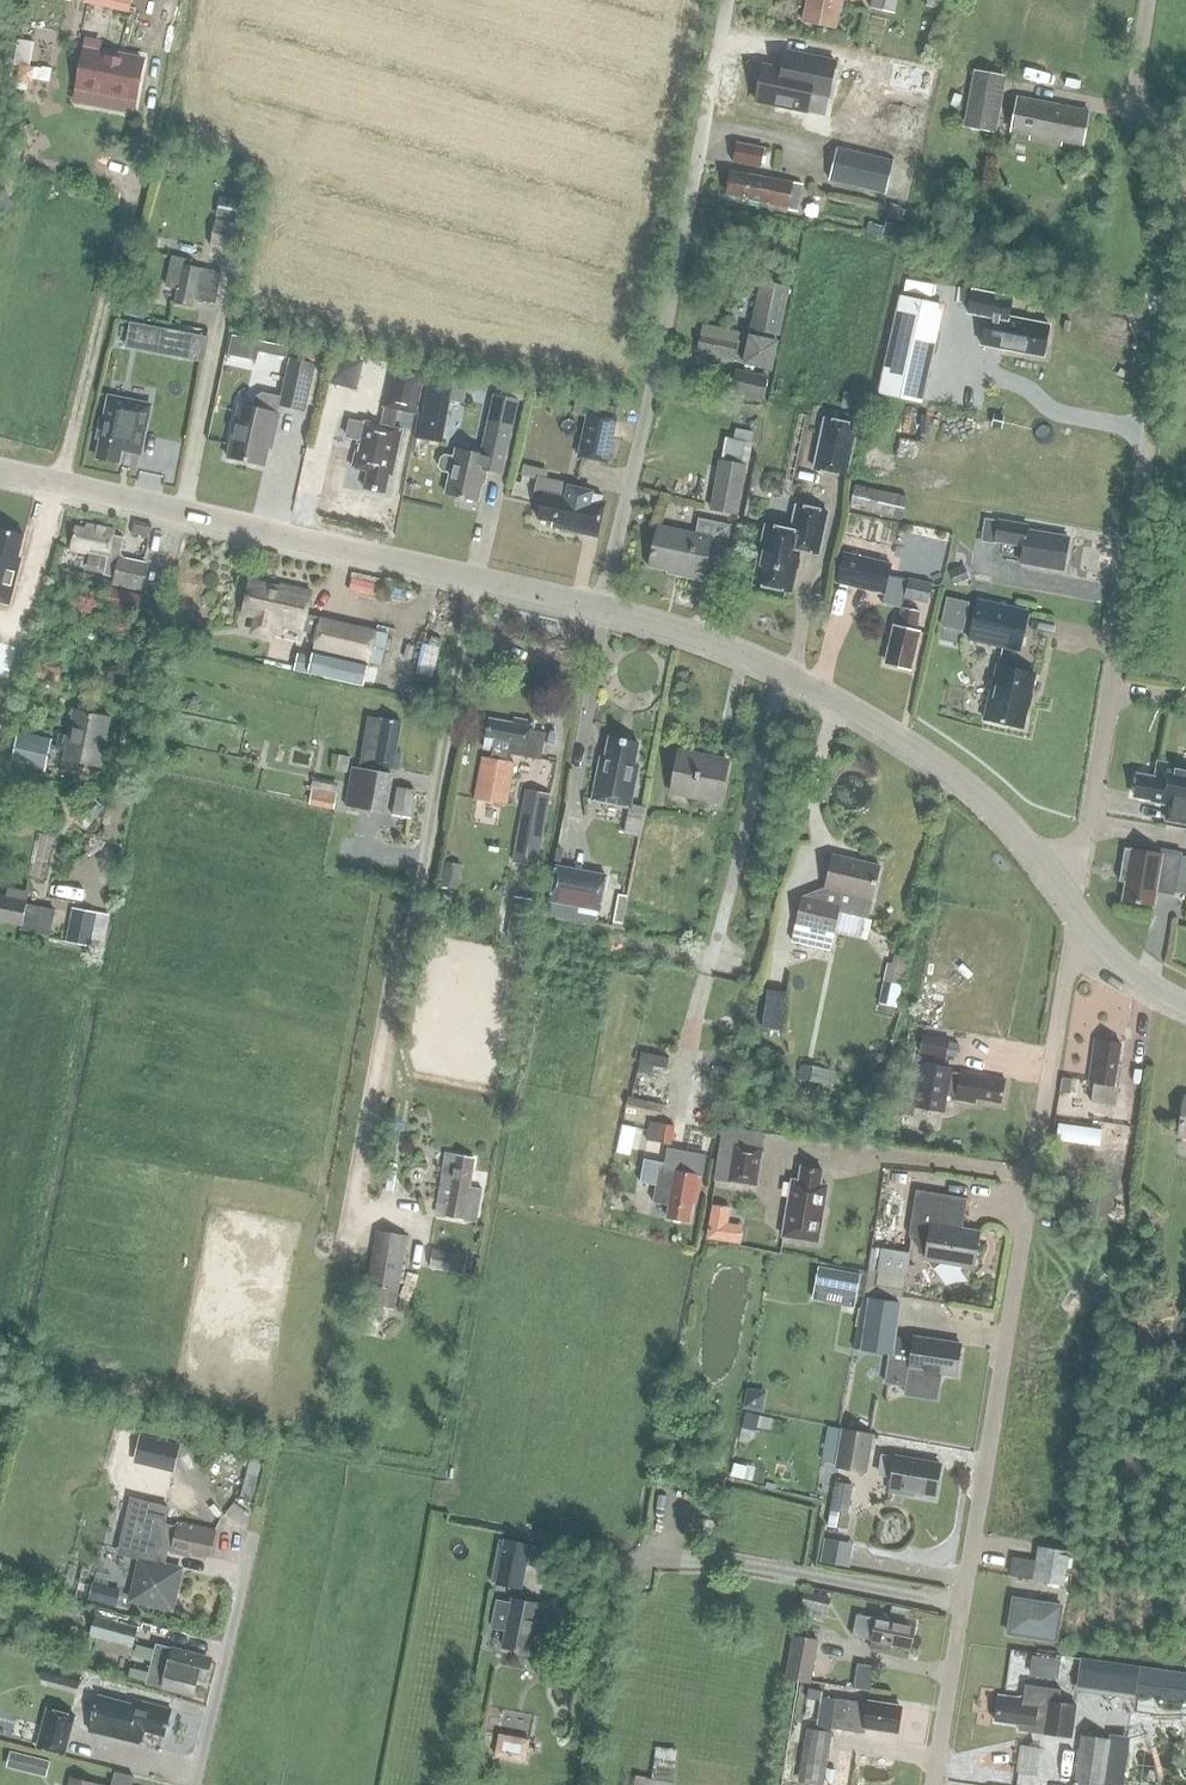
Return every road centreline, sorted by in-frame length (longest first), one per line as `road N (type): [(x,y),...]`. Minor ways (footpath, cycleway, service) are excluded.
road 1 (unclassified): [(964,1603),(1074,914)]
road 2 (unclassified): [(601,607),(717,0)]
road 3 (unclassified): [(1074,914),(981,801),(809,683),(715,642),(601,607)]
road 4 (unclassified): [(382,1108),(473,577)]
road 5 (unclassified): [(964,1603),(674,1557),(558,1559)]
road 6 (unclassified): [(184,512),(96,894)]
road 7 (unclassified): [(473,577),(184,512)]
road 8 (unclassified): [(197,1784),(254,1534)]
road 9 (unclassified): [(184,512),(0,470)]
road 10 (unclassified): [(933,1784),(964,1603)]
road 11 (unclassified): [(1185,1003),(1130,969),(1074,914)]
road 12 (unclassified): [(601,607),(473,577)]

